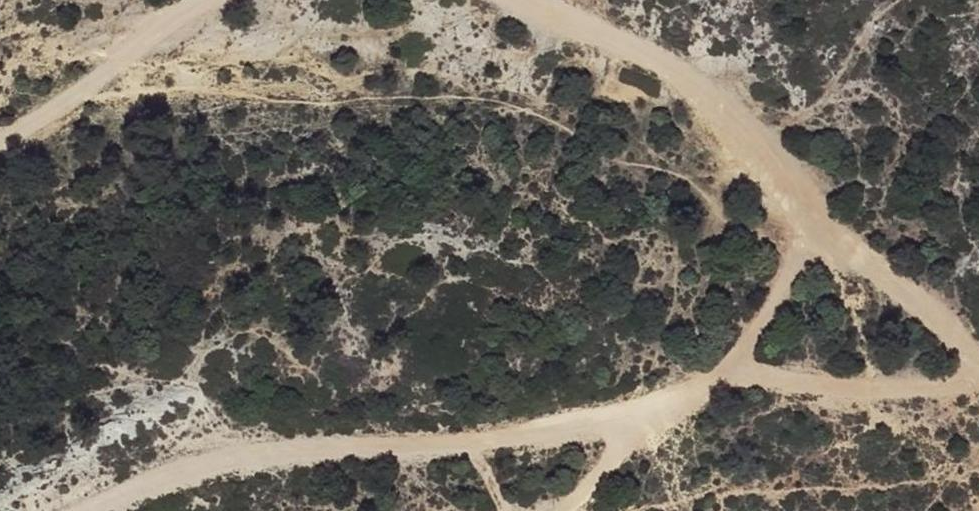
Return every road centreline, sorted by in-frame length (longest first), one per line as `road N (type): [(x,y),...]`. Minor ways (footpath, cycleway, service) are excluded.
road 1 (track): [(83,510),(176,458),(309,441),(464,441),(645,415)]
road 2 (track): [(528,0),(653,57),(778,163),(807,231),(786,284),(725,377)]
road 3 (track): [(978,383),(863,390),(725,377),(645,415)]
road 4 (track): [(0,139),(227,0)]
road 5 (track): [(807,231),(875,266),(978,355)]
road 6 (track): [(645,415),(564,510)]

